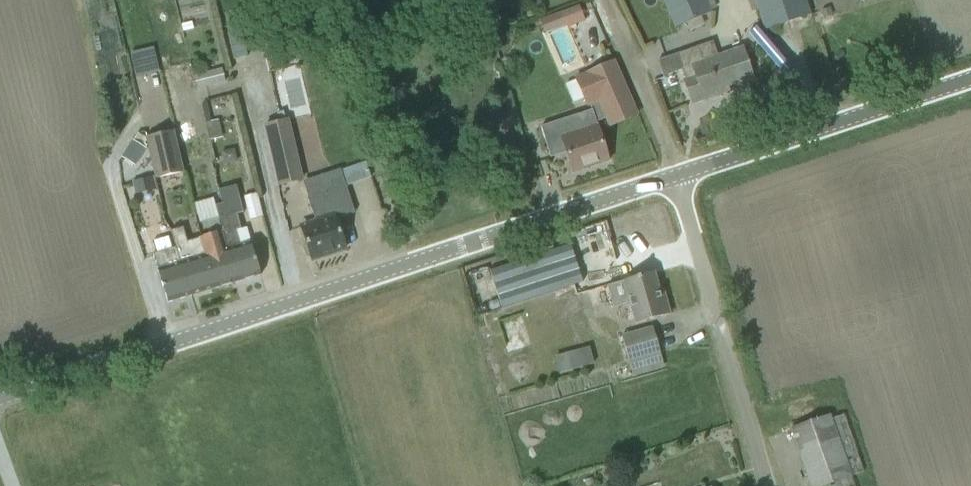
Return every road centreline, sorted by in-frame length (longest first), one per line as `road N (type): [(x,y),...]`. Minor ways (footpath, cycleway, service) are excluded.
road 1 (tertiary): [(0,399),(677,178)]
road 2 (unclassified): [(766,485),(677,178)]
road 3 (tertiary): [(677,178),(970,81)]
road 4 (track): [(677,178),(607,0)]

